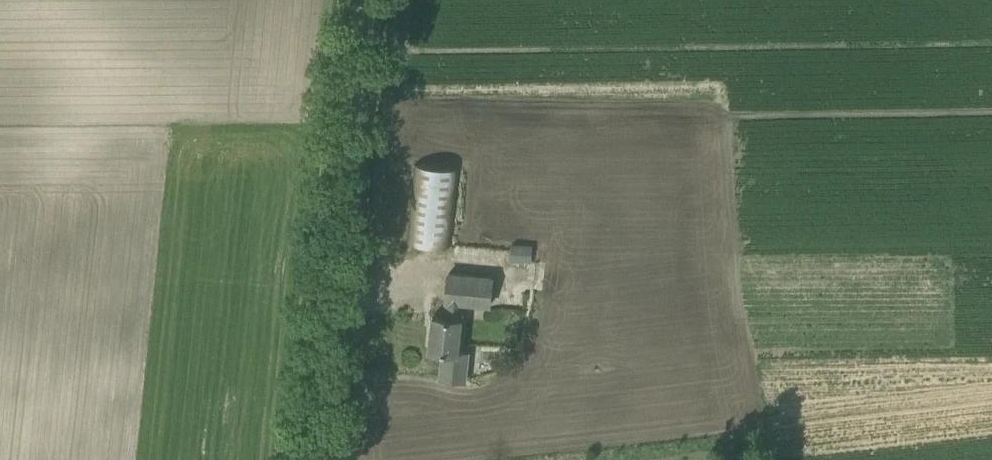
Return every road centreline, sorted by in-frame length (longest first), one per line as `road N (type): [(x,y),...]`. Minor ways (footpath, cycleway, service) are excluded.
road 1 (unclassified): [(311,459),(356,0)]

